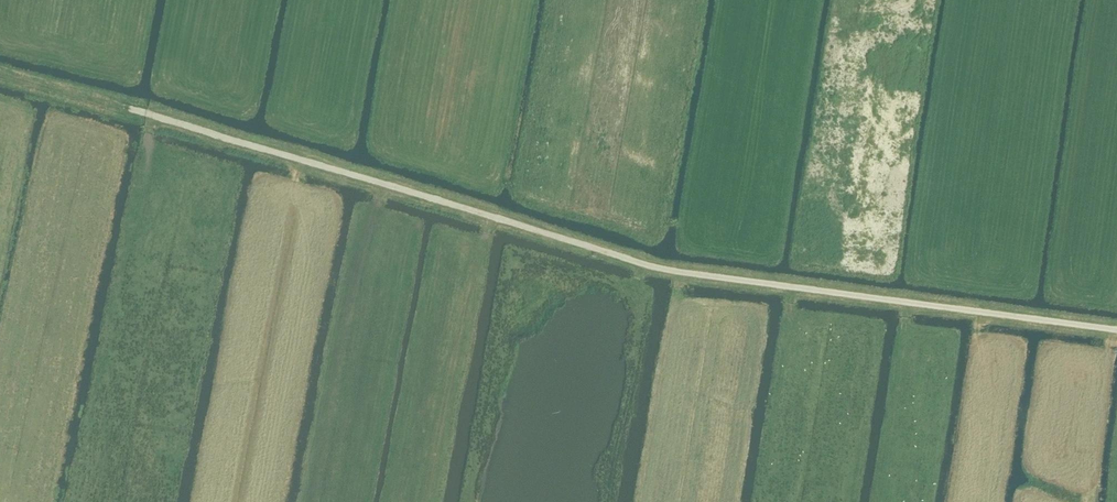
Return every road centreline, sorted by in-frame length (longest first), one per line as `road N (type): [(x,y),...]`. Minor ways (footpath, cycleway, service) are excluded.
road 1 (track): [(0,75),(642,264)]
road 2 (track): [(1116,331),(642,264)]

